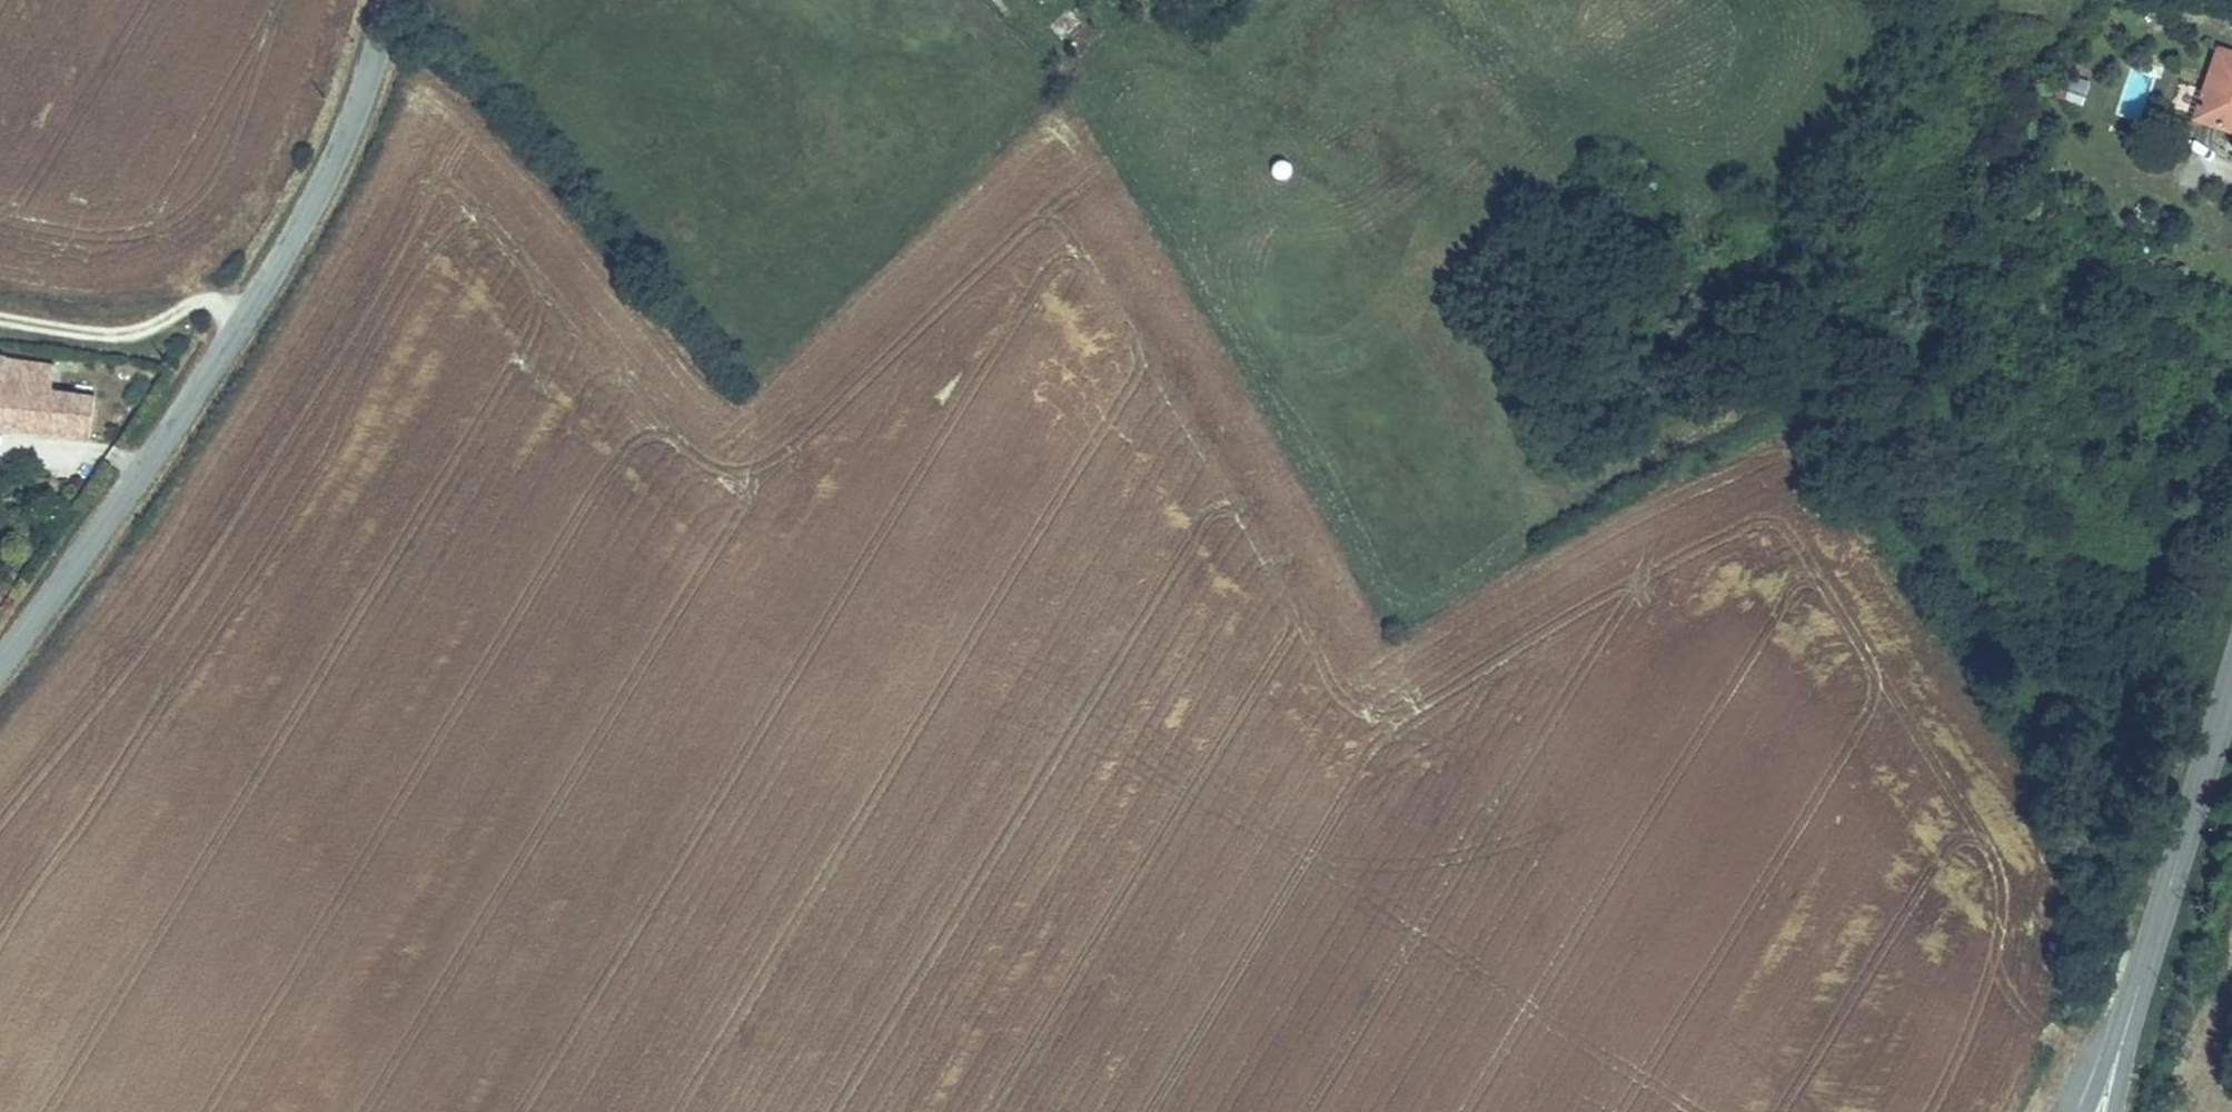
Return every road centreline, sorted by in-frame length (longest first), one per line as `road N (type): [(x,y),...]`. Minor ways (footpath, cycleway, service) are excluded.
road 1 (unclassified): [(0,663),(246,319),(367,84),(388,0)]
road 2 (secondary): [(2231,662),(2099,1111)]

